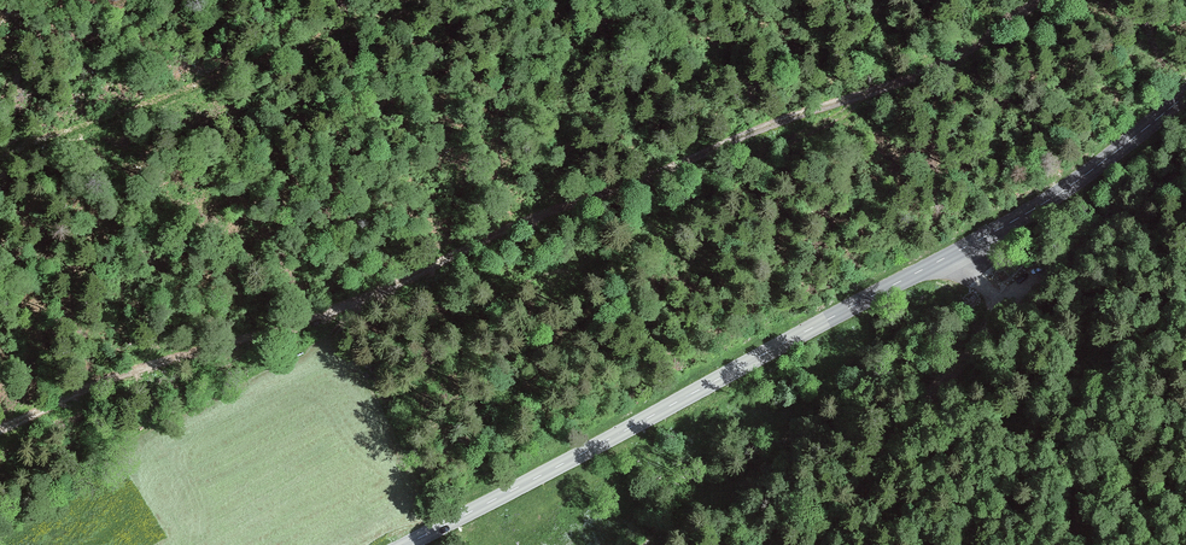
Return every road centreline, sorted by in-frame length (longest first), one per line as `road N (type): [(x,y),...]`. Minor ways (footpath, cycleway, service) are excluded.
road 1 (track): [(1044,0),(931,70),(410,272),(198,339),(0,430)]
road 2 (secondary): [(405,544),(1026,215),(1185,93)]
road 3 (track): [(0,179),(389,0)]
road 4 (track): [(1000,293),(953,362),(784,544)]
road 5 (track): [(1185,172),(1000,293)]

